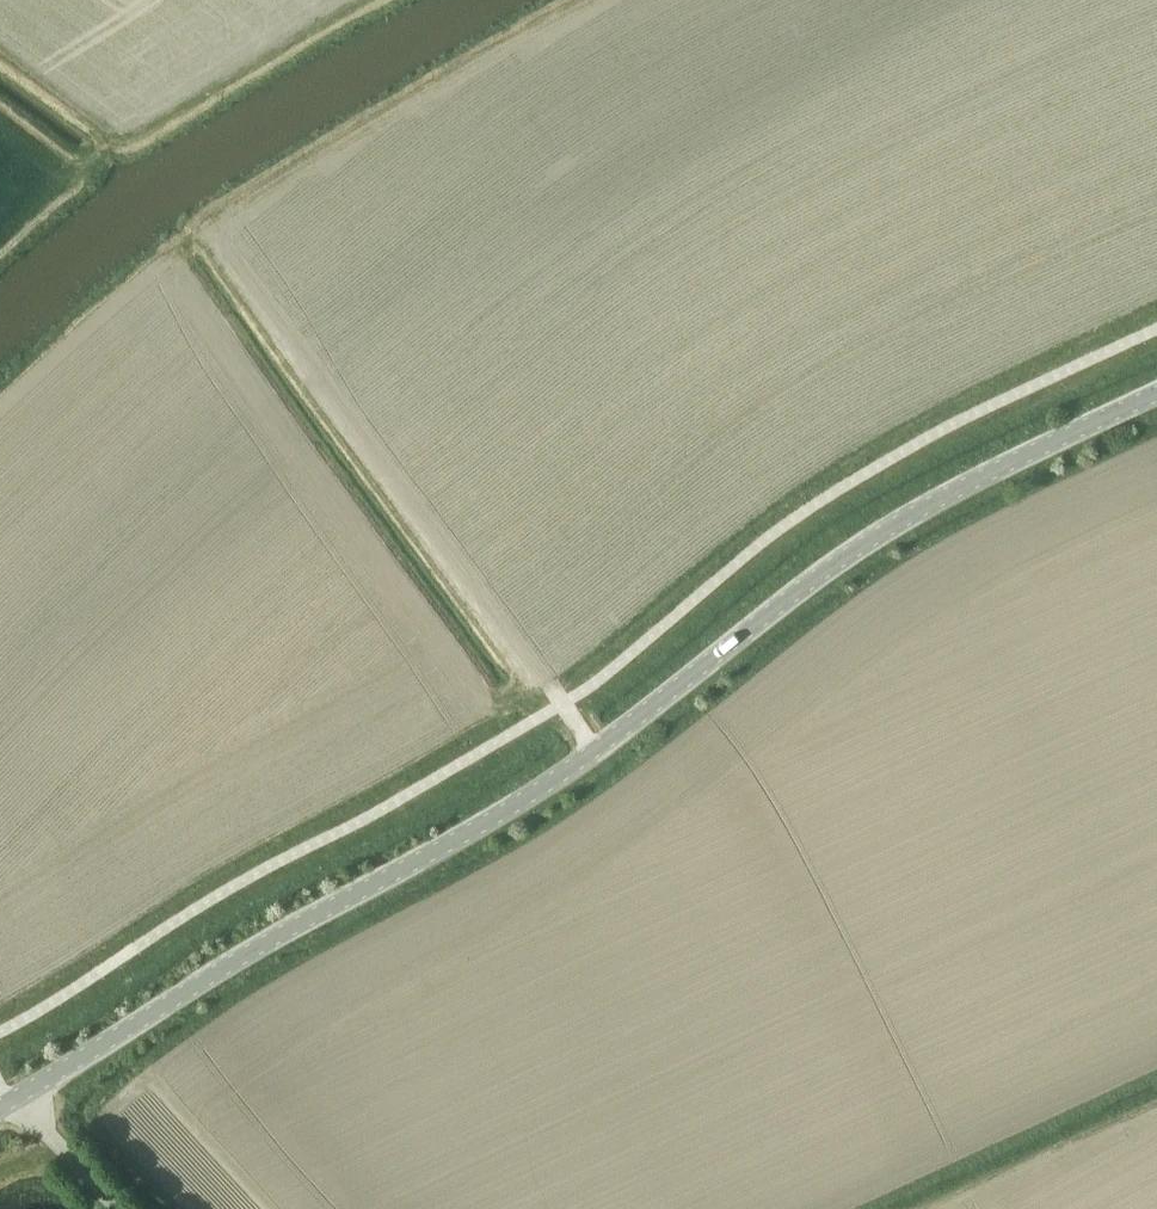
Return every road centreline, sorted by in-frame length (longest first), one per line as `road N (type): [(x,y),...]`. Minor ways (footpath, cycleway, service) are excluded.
road 1 (tertiary): [(0,1107),(236,960),(553,781),(877,535),(1156,394)]

